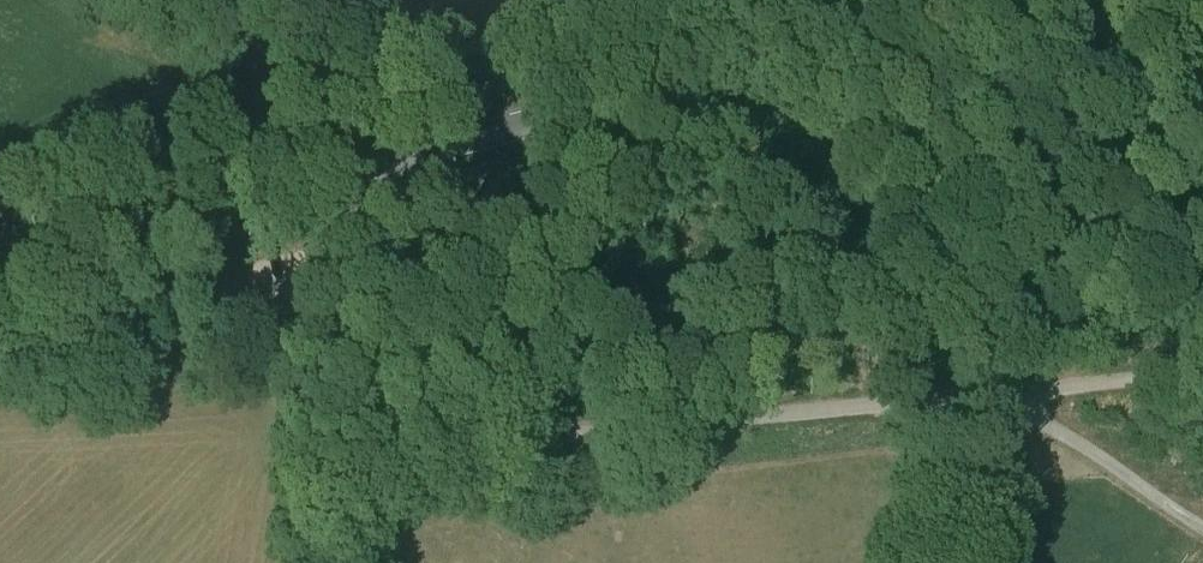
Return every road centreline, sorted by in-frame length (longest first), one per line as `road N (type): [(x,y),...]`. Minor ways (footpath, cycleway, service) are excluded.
road 1 (secondary): [(0,276),(388,155),(755,62),(981,23),(1202,6)]
road 2 (track): [(973,397),(452,445),(389,423),(371,378)]
road 3 (track): [(191,0),(369,117),(388,155)]
road 4 (track): [(1202,374),(973,397)]
road 5 (track): [(1036,391),(1041,416),(1202,528)]
road 6 (track): [(371,378),(344,562)]
road 7 (track): [(973,397),(950,562)]

